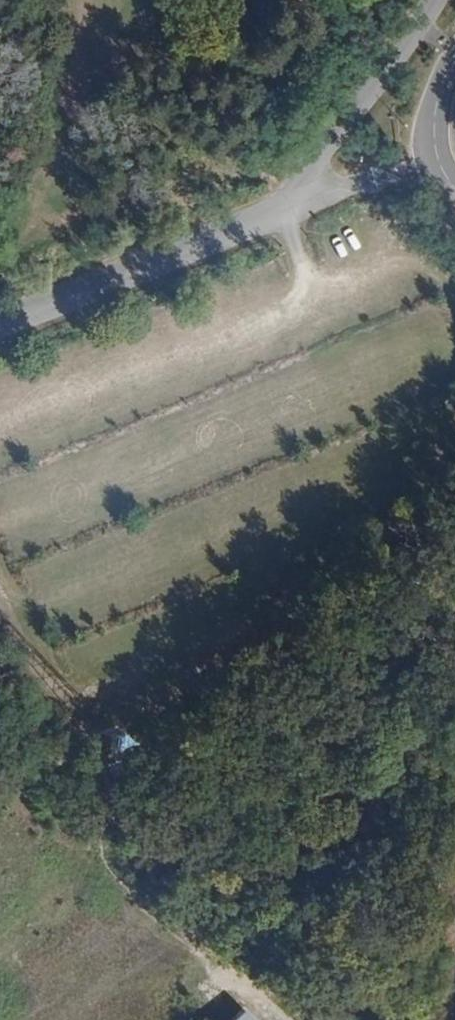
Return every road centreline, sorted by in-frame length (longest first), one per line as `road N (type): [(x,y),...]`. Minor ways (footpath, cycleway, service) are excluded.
road 1 (track): [(0,521),(454,346)]
road 2 (track): [(10,618),(454,446)]
road 3 (track): [(285,207),(308,299),(0,421)]
road 4 (track): [(0,595),(28,661),(63,697),(85,697),(288,617)]

